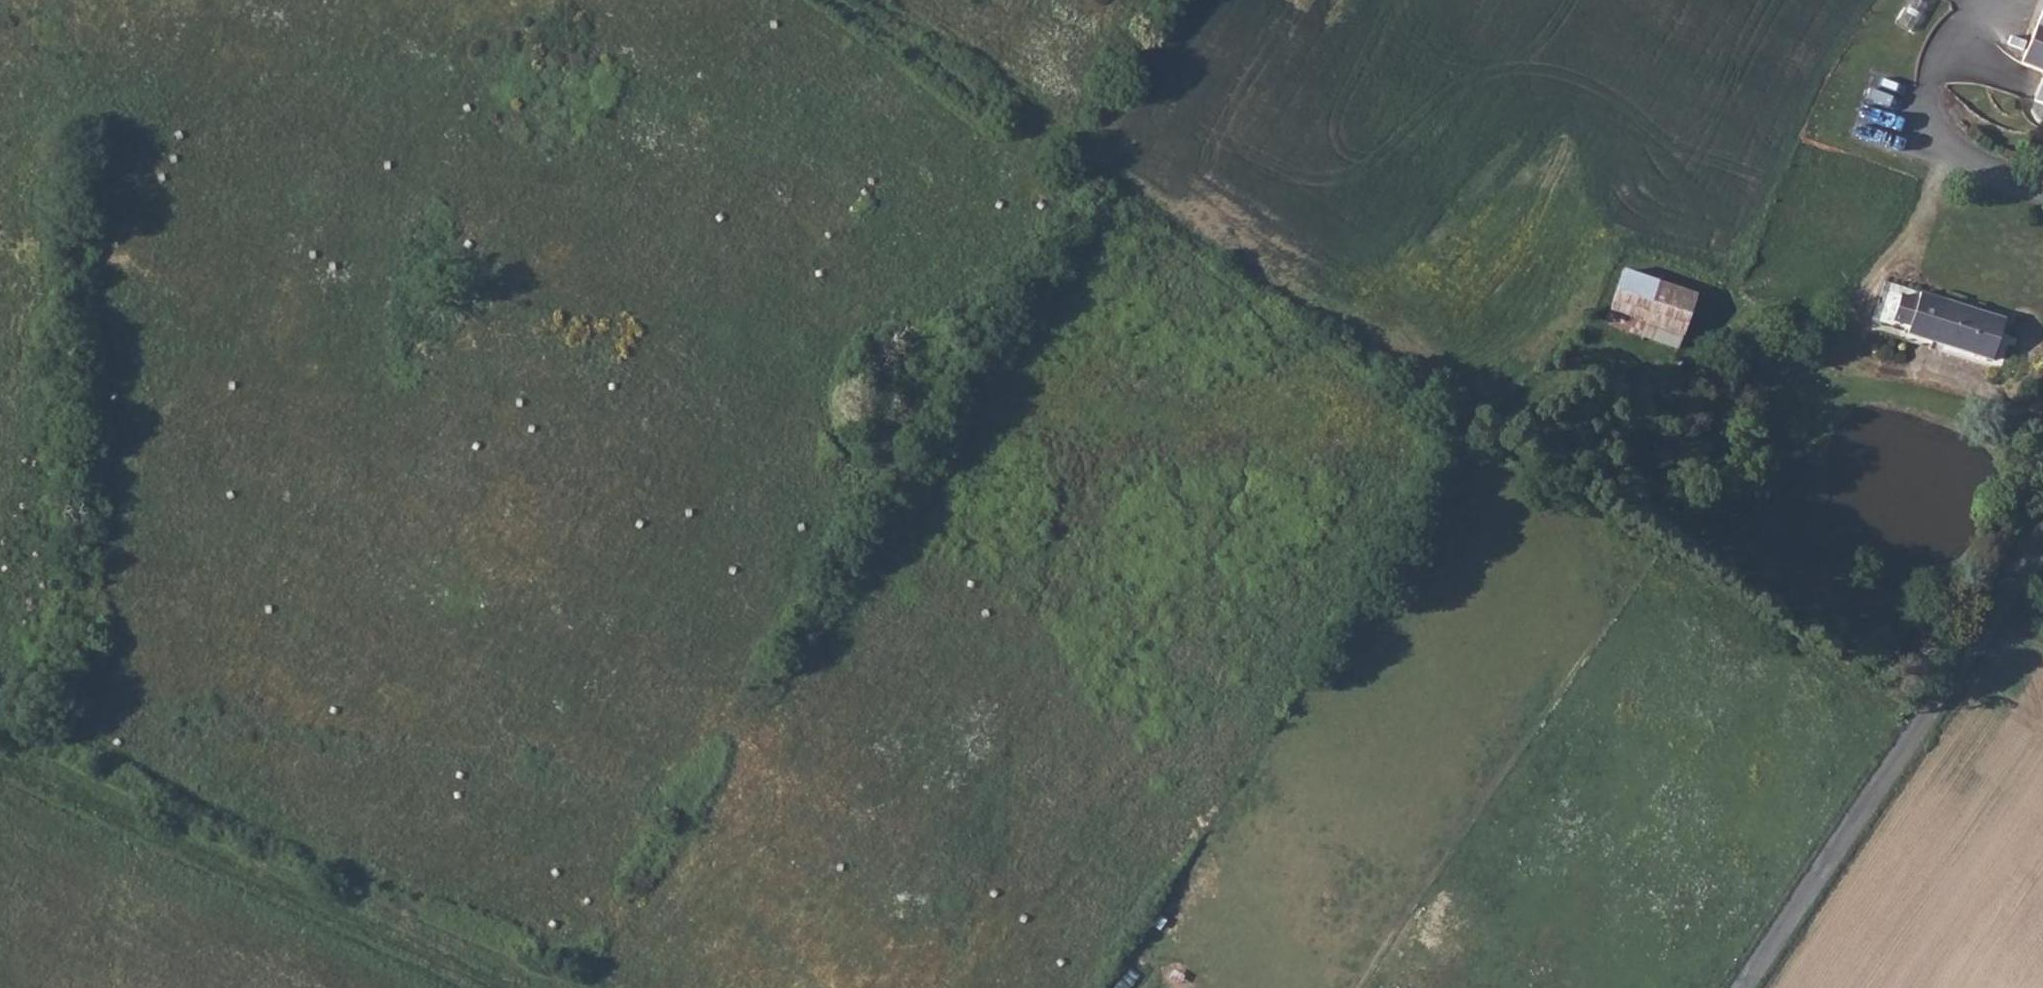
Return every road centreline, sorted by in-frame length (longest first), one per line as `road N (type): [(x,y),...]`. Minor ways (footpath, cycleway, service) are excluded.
road 1 (track): [(515,987),(0,758)]
road 2 (unclassified): [(2042,542),(1740,987)]

